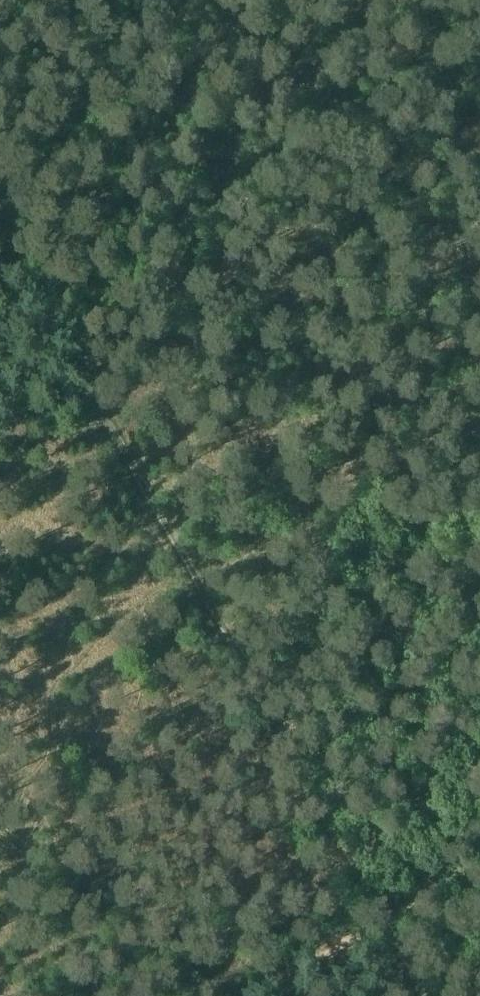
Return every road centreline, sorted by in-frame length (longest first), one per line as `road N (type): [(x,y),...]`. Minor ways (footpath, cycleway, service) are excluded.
road 1 (track): [(0,447),(76,405),(180,589),(225,575),(479,446)]
road 2 (track): [(180,589),(419,995)]
road 3 (track): [(0,262),(76,405)]

